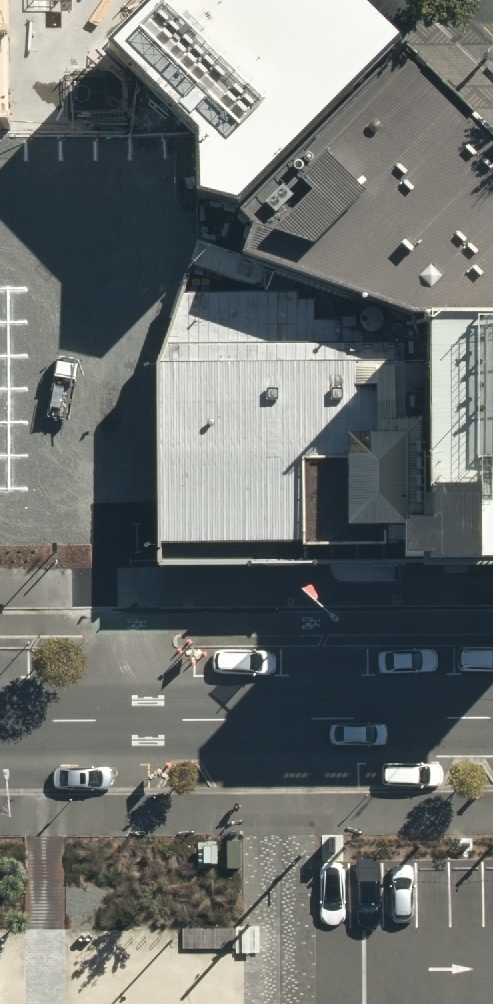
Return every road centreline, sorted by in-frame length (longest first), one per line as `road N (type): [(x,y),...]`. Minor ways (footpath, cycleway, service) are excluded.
road 1 (residential): [(279,719),(284,1003)]
road 2 (secondary): [(0,720),(279,719)]
road 3 (secondary): [(279,719),(492,717)]

